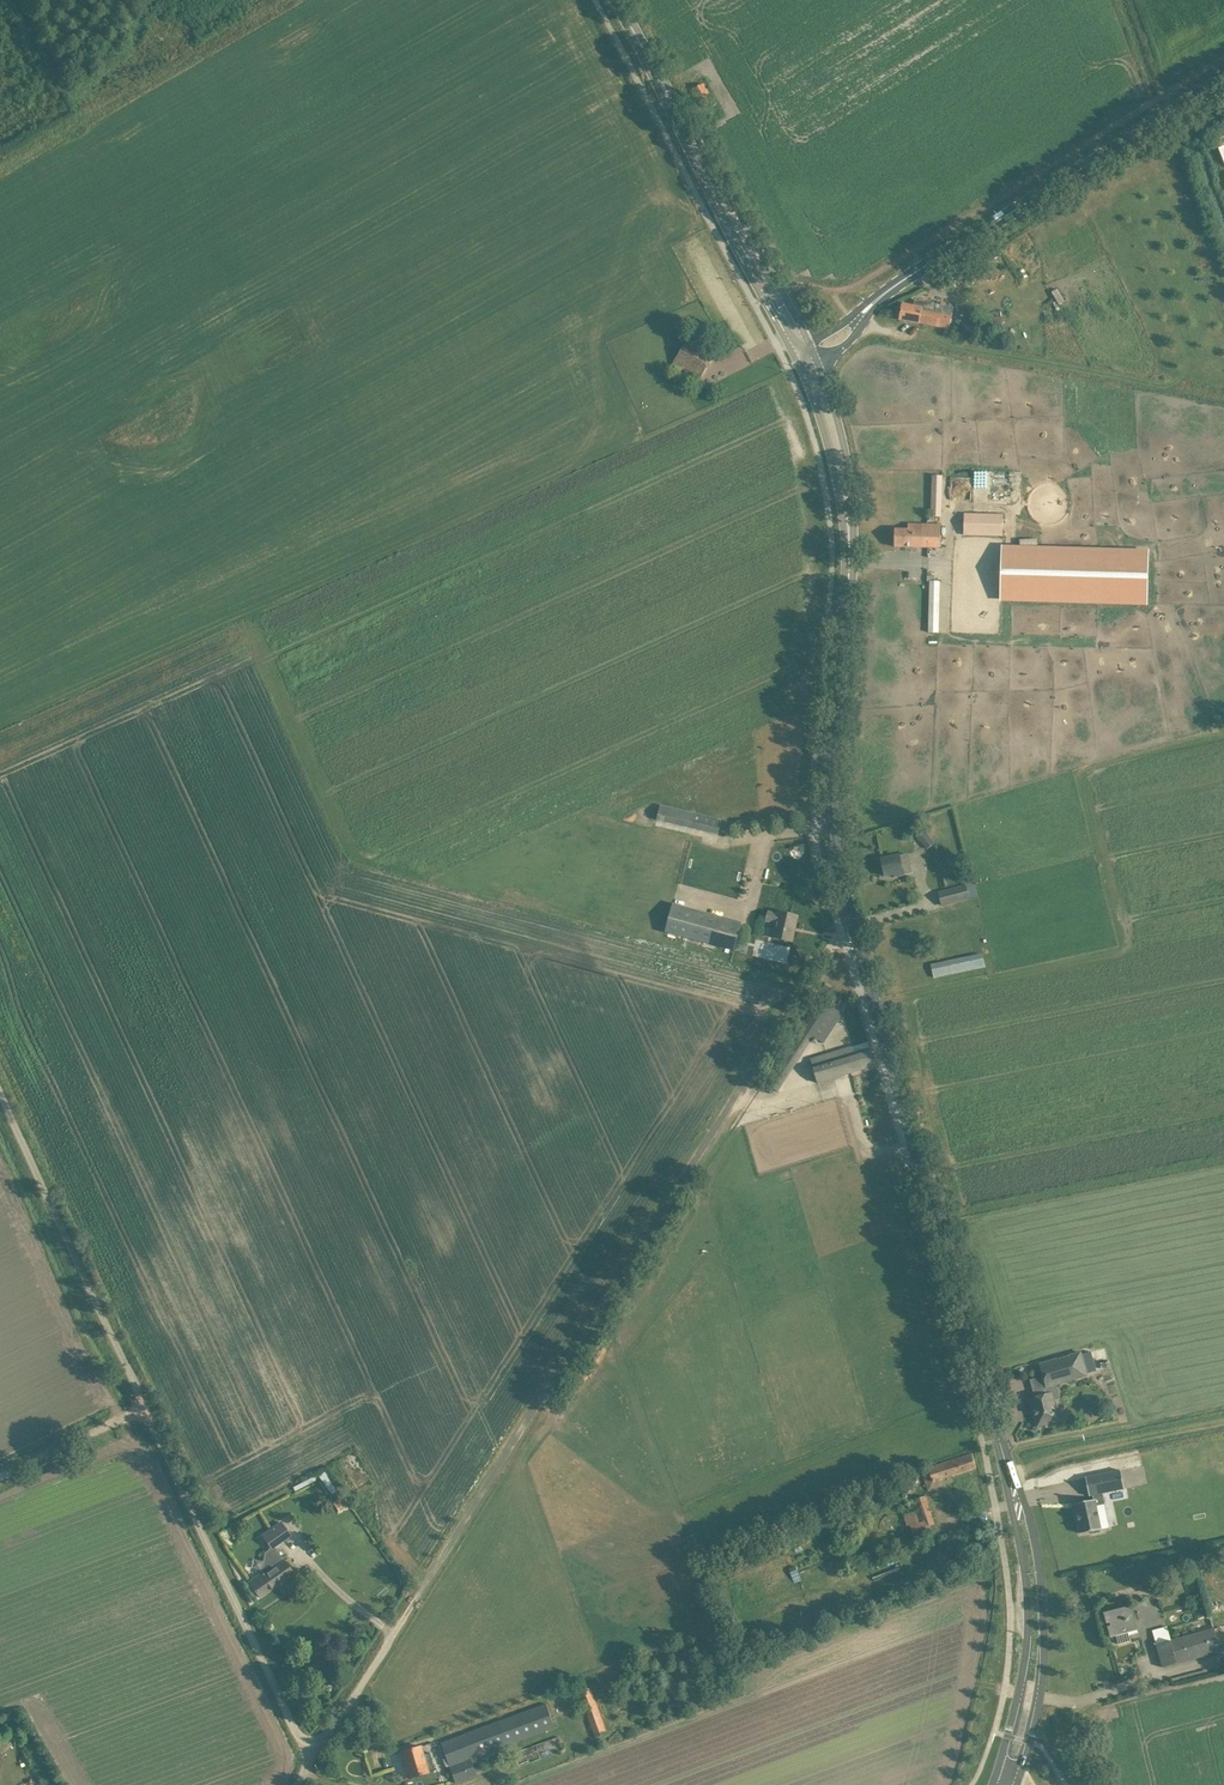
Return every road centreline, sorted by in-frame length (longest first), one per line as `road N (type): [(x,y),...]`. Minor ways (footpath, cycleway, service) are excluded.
road 1 (tertiary): [(1016,1500),(844,881),(832,808),(848,511)]
road 2 (track): [(405,1615),(830,948),(845,937)]
road 3 (unclassified): [(145,1407),(310,1762),(405,1615)]
road 4 (tertiary): [(870,307),(1223,82)]
road 5 (unclassified): [(0,1092),(145,1407)]
road 6 (tertiary): [(1020,1784),(1046,1652),(1039,1560),(1016,1500)]
road 7 (tertiary): [(674,104),(677,125),(797,357)]
road 8 (tertiary): [(1016,1500),(1028,1652),(999,1775)]
road 9 (tertiary): [(807,339),(674,104)]
road 10 (tertiary): [(797,357),(848,511)]
road 11 (unclassified): [(145,1407),(0,1478)]
road 12 (tertiary): [(848,511),(850,465),(818,362)]

